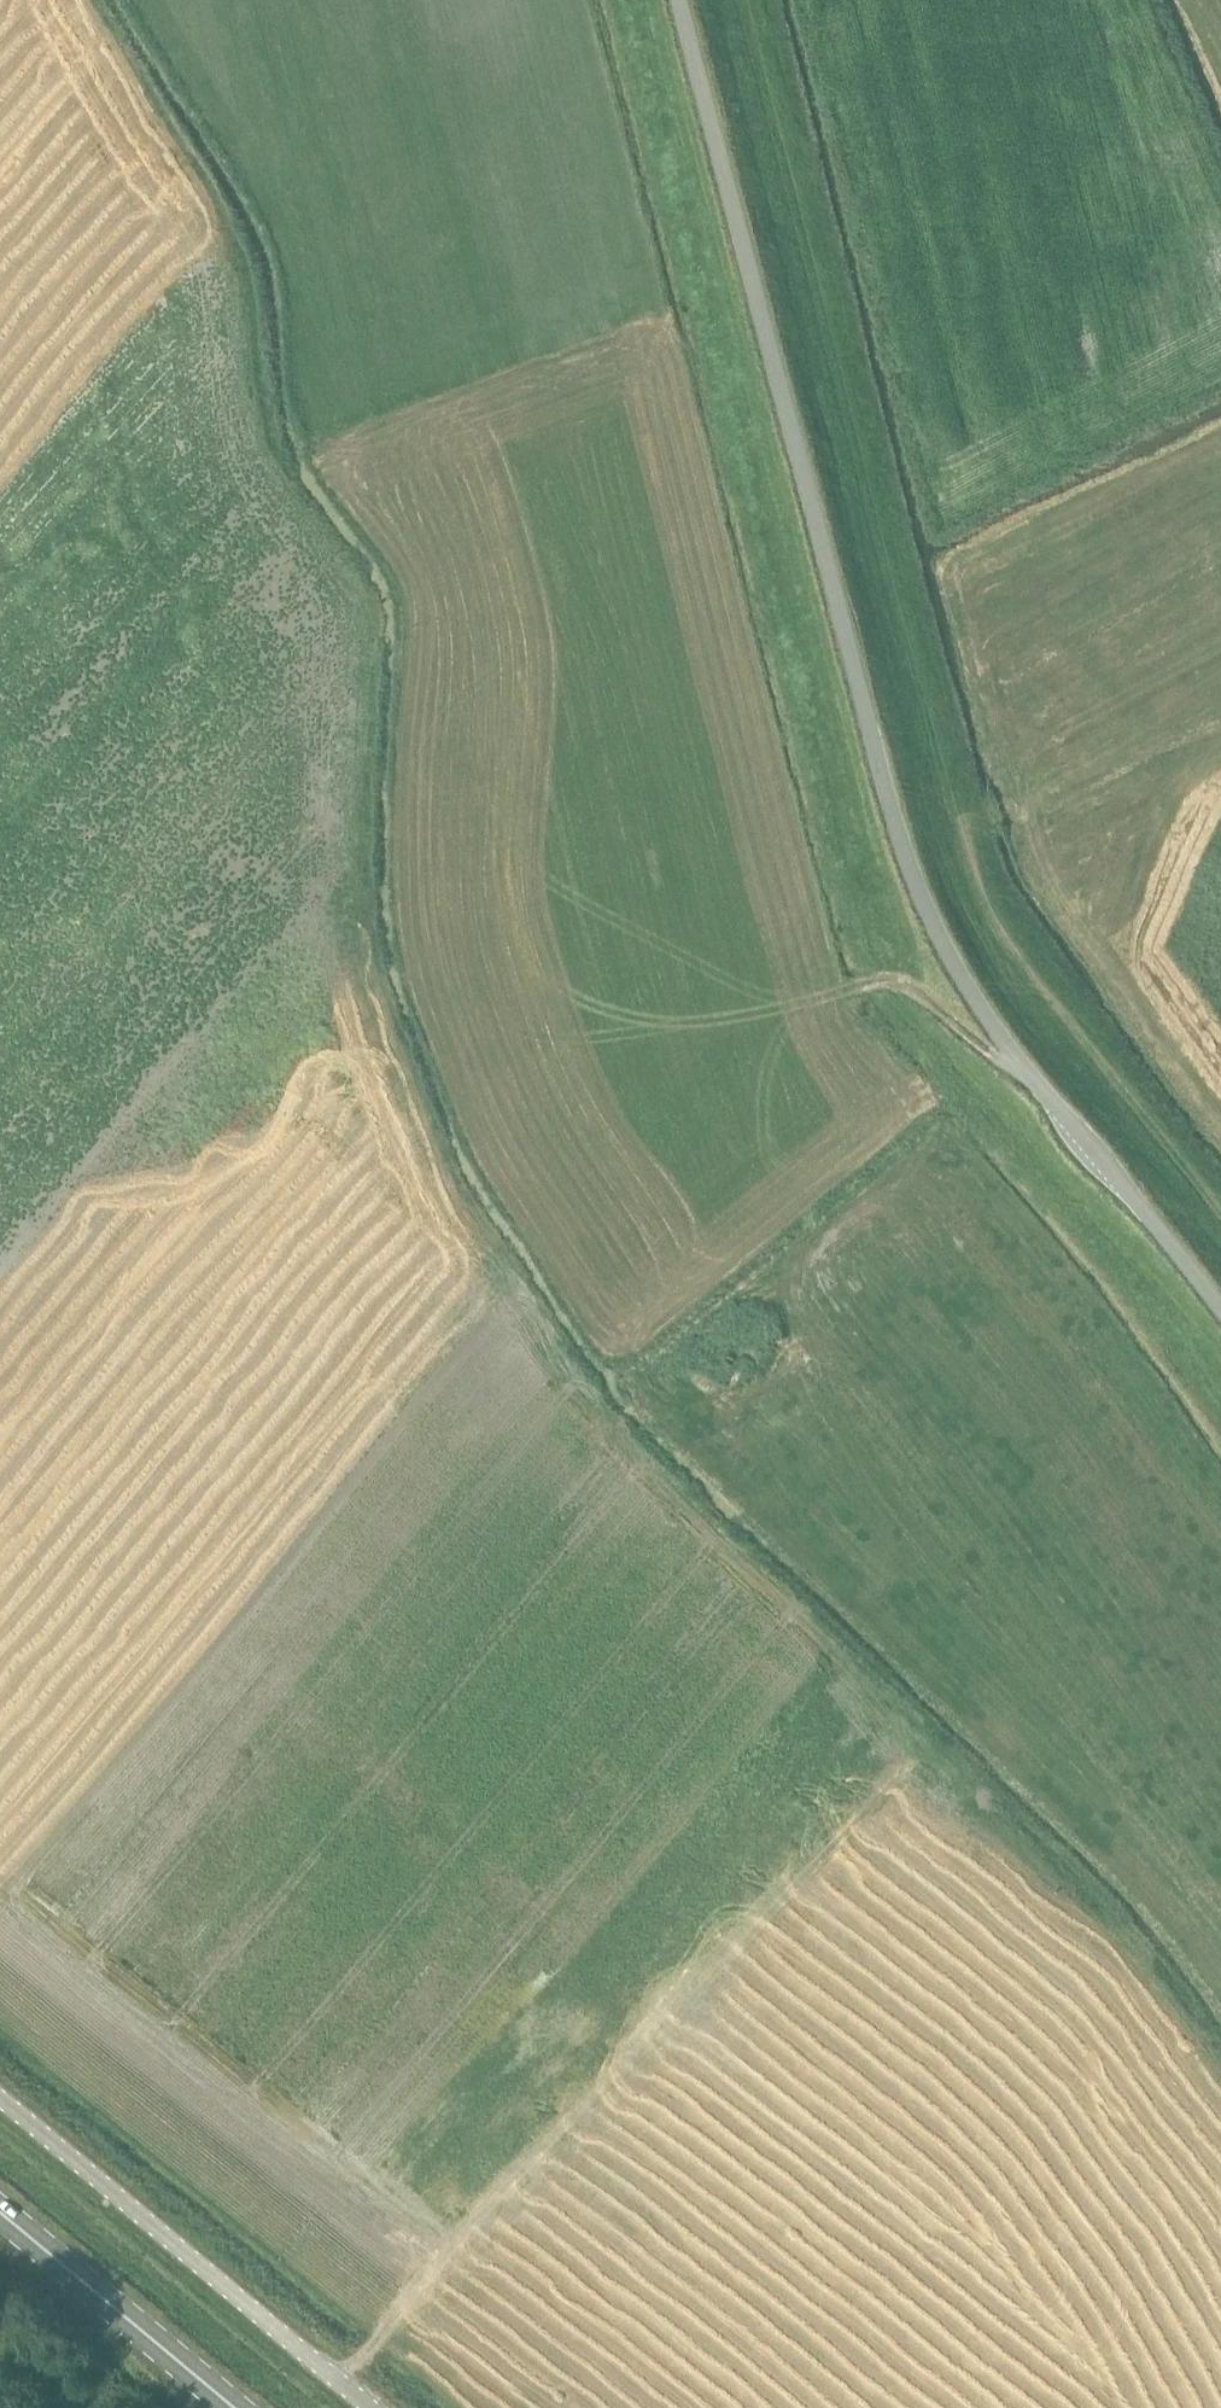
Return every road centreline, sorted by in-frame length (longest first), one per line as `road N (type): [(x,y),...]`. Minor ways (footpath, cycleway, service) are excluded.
road 1 (unclassified): [(1220,1313),(1006,1046),(952,971),(925,910),(887,795),(680,0)]
road 2 (unclassified): [(372,2407),(0,2098)]
road 3 (primary): [(233,2407),(0,2214)]
road 4 (track): [(836,993),(899,986),(1026,1070)]

